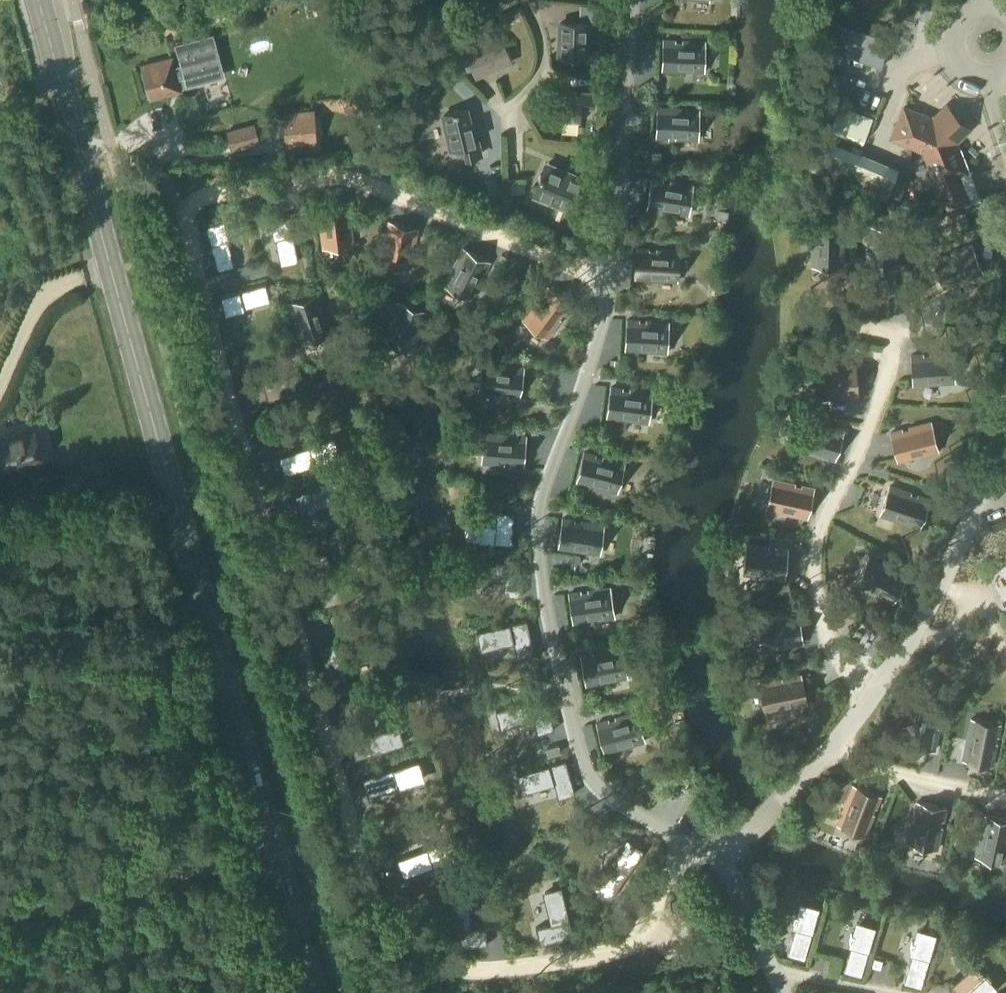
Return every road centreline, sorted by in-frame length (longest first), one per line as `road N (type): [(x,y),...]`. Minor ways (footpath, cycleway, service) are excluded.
road 1 (track): [(692,849),(626,950),(482,978),(416,958),(373,915),(181,209),(218,193),(350,178),(614,275)]
road 2 (primary): [(314,992),(39,0)]
road 3 (track): [(872,698),(831,649),(815,548),(890,366),(889,341),(867,325)]
road 4 (track): [(271,843),(34,902)]
road 5 (track): [(824,751),(1005,796)]

